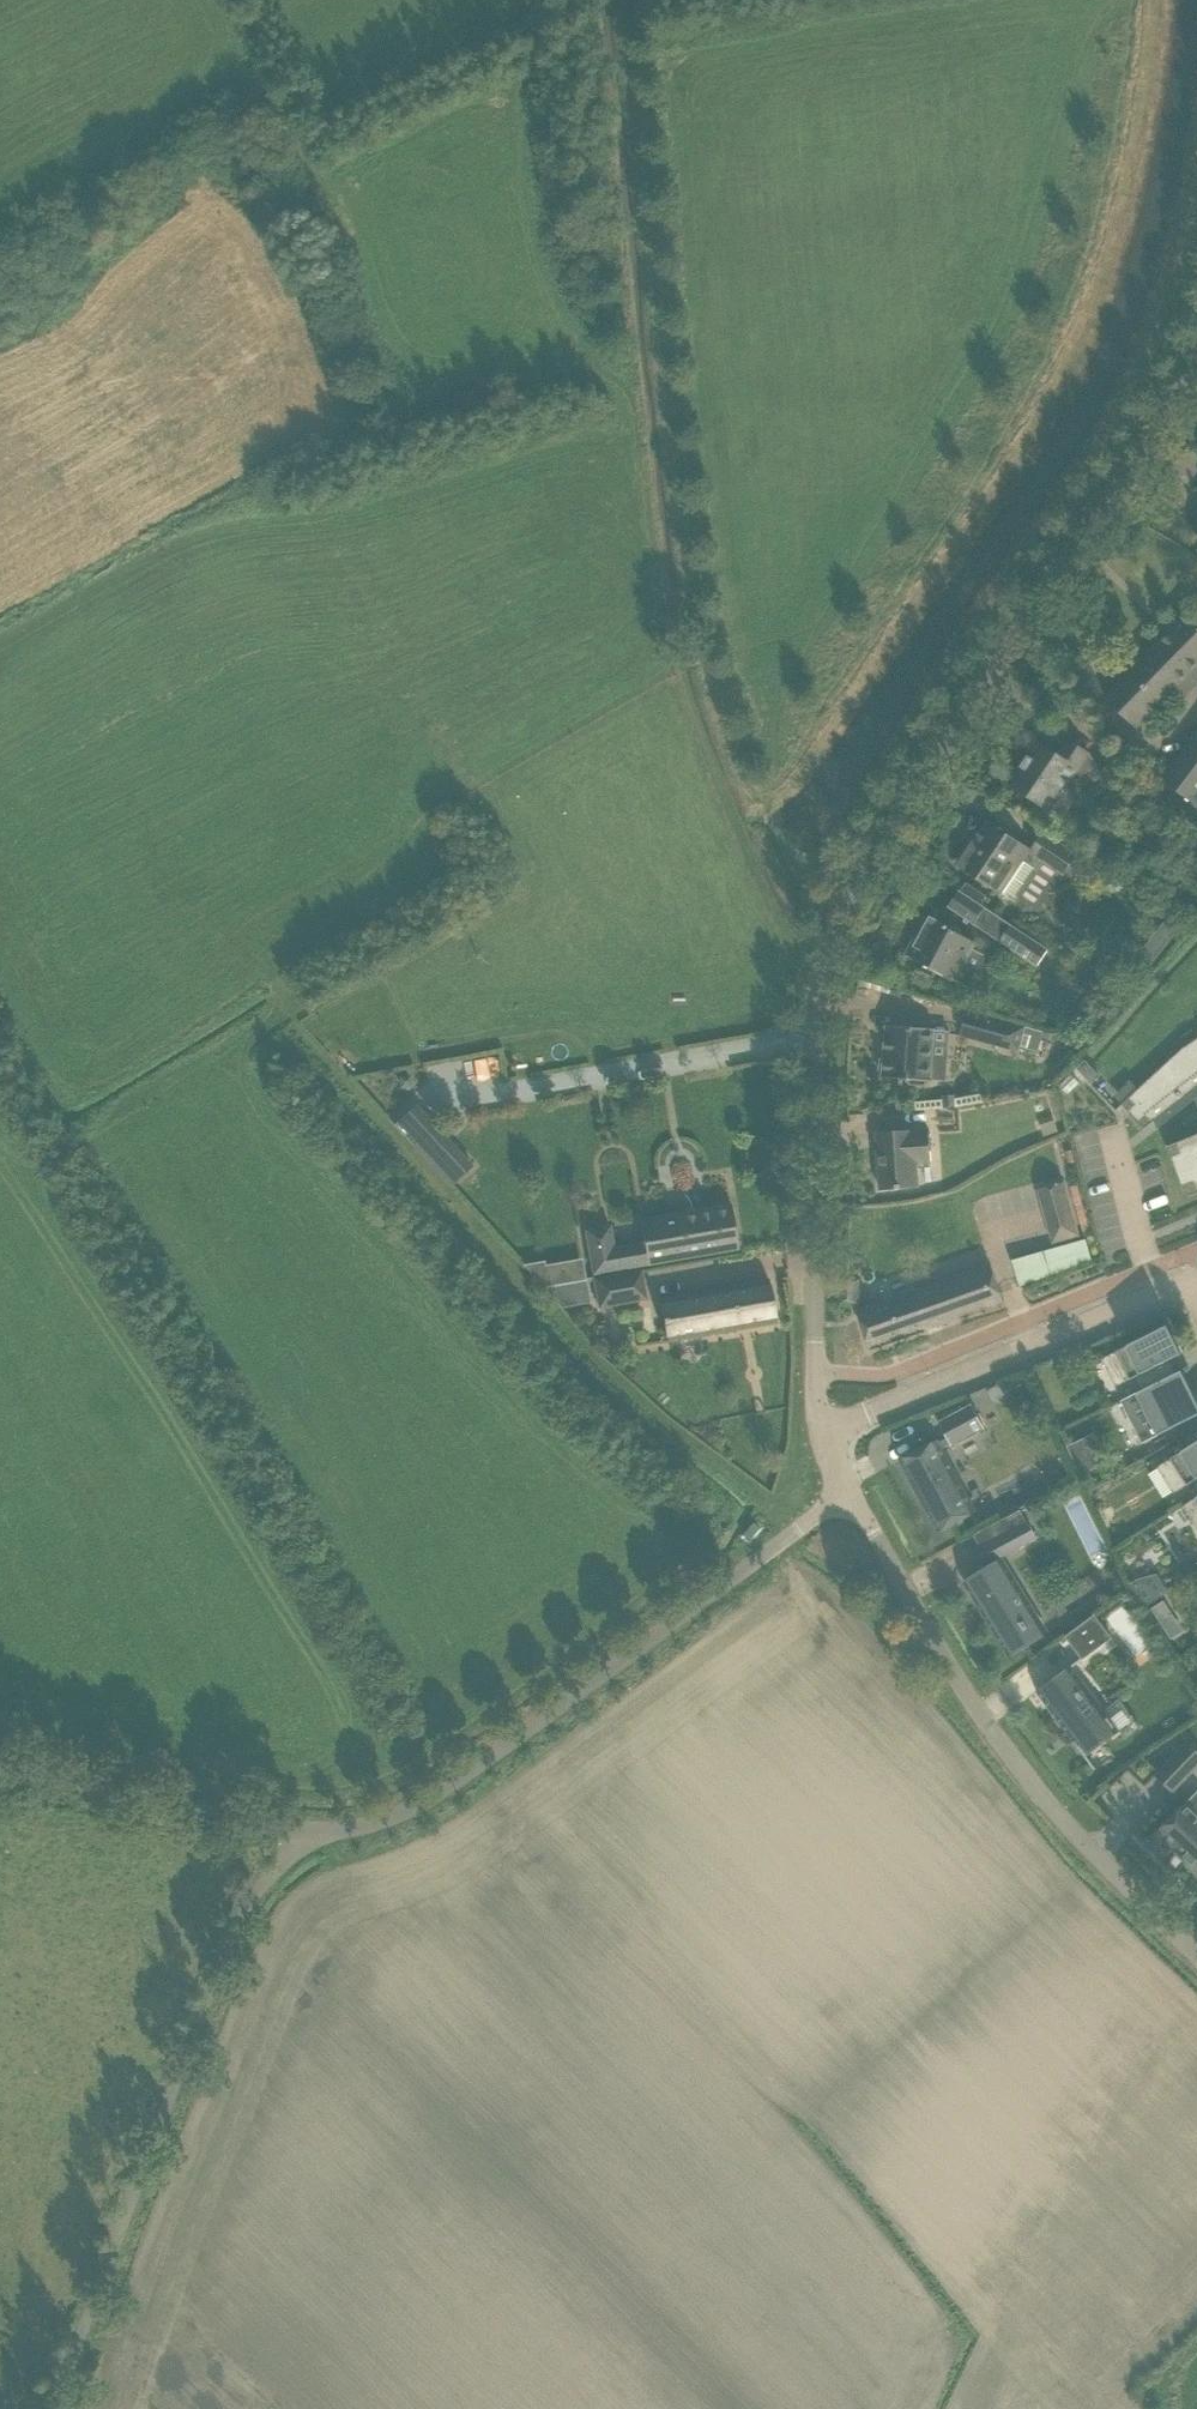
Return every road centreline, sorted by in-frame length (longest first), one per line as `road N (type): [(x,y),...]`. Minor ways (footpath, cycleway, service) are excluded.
road 1 (unclassified): [(821,1433),(821,958),(849,890),(1196,379)]
road 2 (unclassified): [(300,1823),(374,1818),(444,1786),(844,1497)]
road 3 (unclassified): [(61,2408),(247,1898),(300,1823)]
road 4 (unclassified): [(1196,1955),(1096,1857),(973,1710),(844,1497)]
road 5 (residential): [(1196,1283),(1174,1278),(821,1433)]
road 6 (unclassified): [(0,1756),(300,1823)]

